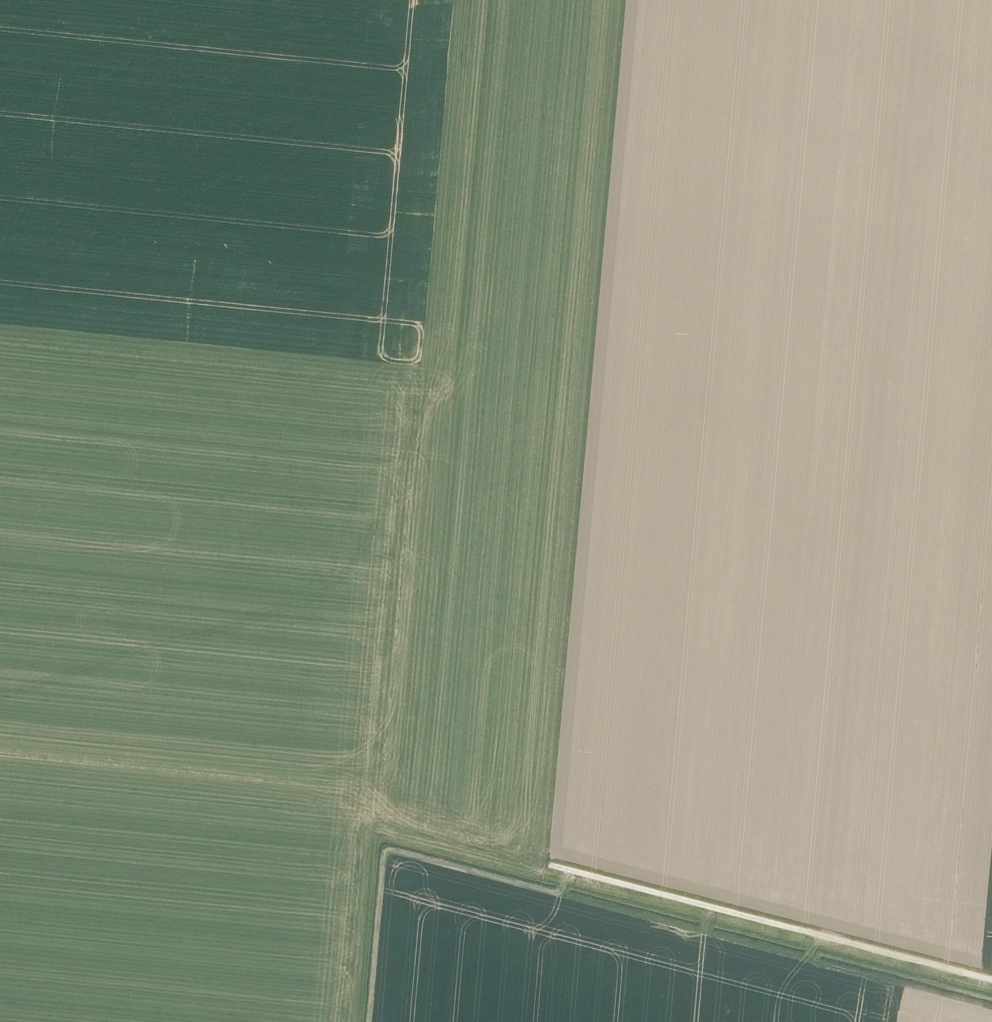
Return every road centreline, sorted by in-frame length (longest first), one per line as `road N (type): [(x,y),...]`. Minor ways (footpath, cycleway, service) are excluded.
road 1 (unclassified): [(991,981),(549,866)]

